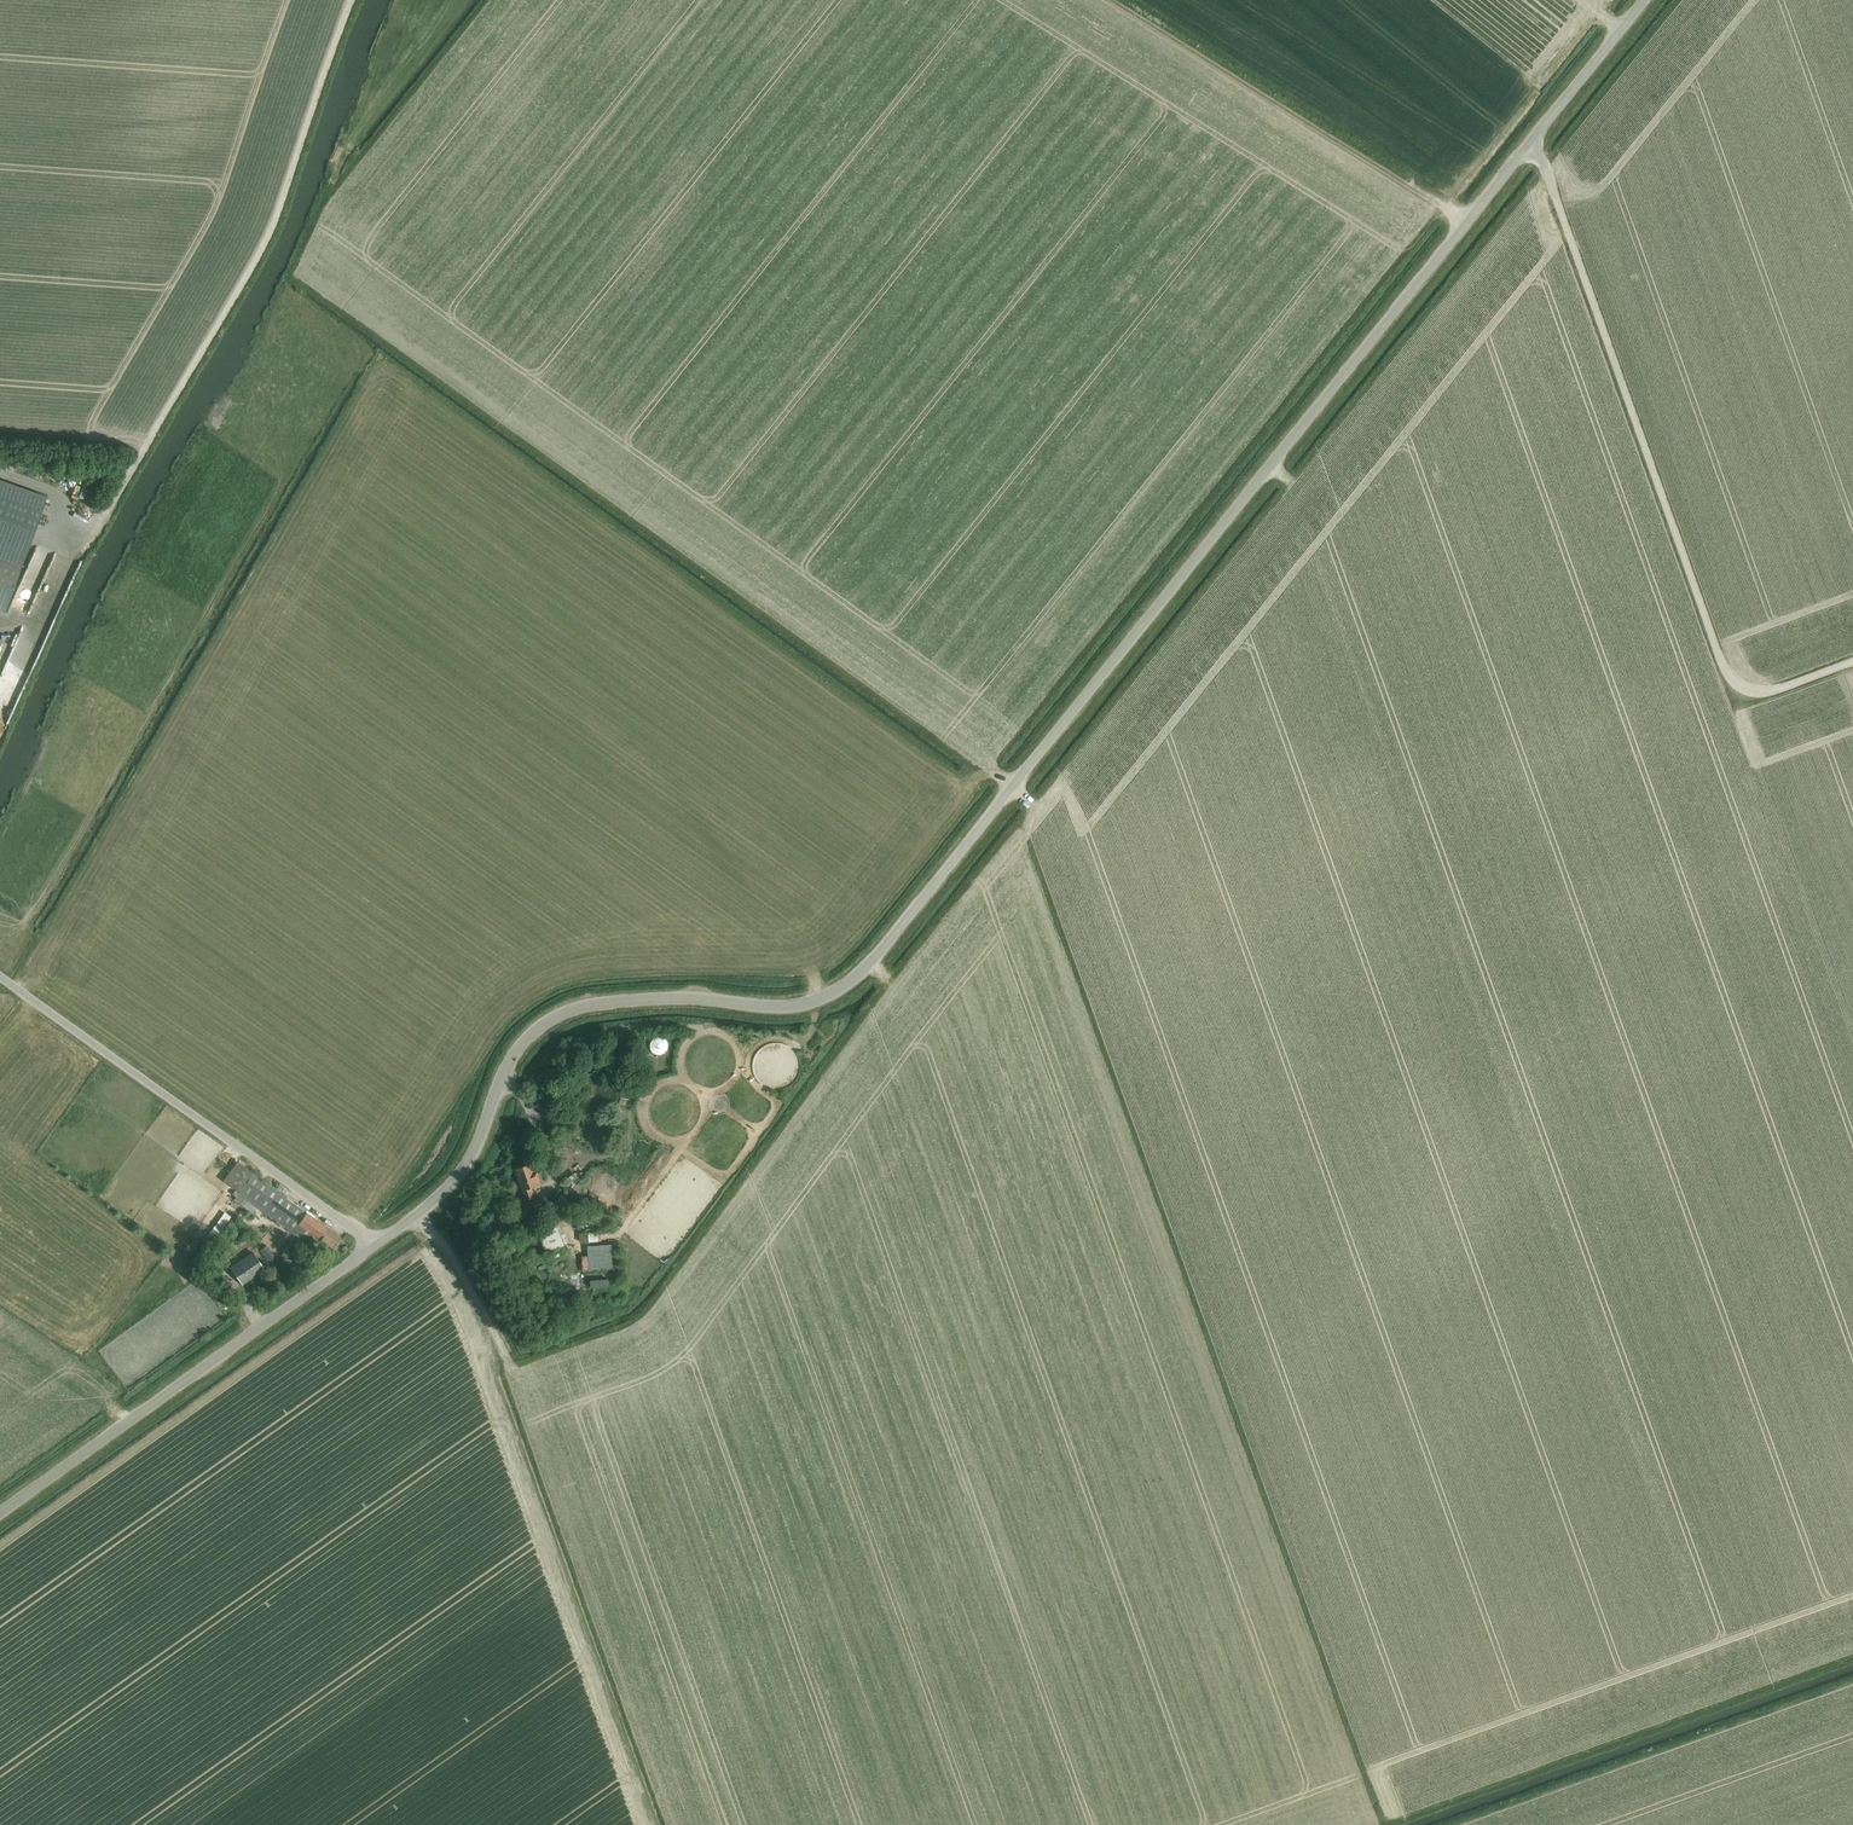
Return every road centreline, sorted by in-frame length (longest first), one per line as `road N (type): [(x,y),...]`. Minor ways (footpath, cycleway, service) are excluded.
road 1 (unclassified): [(0,1513),(435,1201),(462,1171),(521,1045),(558,1015),(685,997),(797,1006),(838,989),(867,966),(1643,0)]
road 2 (track): [(1467,220),(1113,0)]

